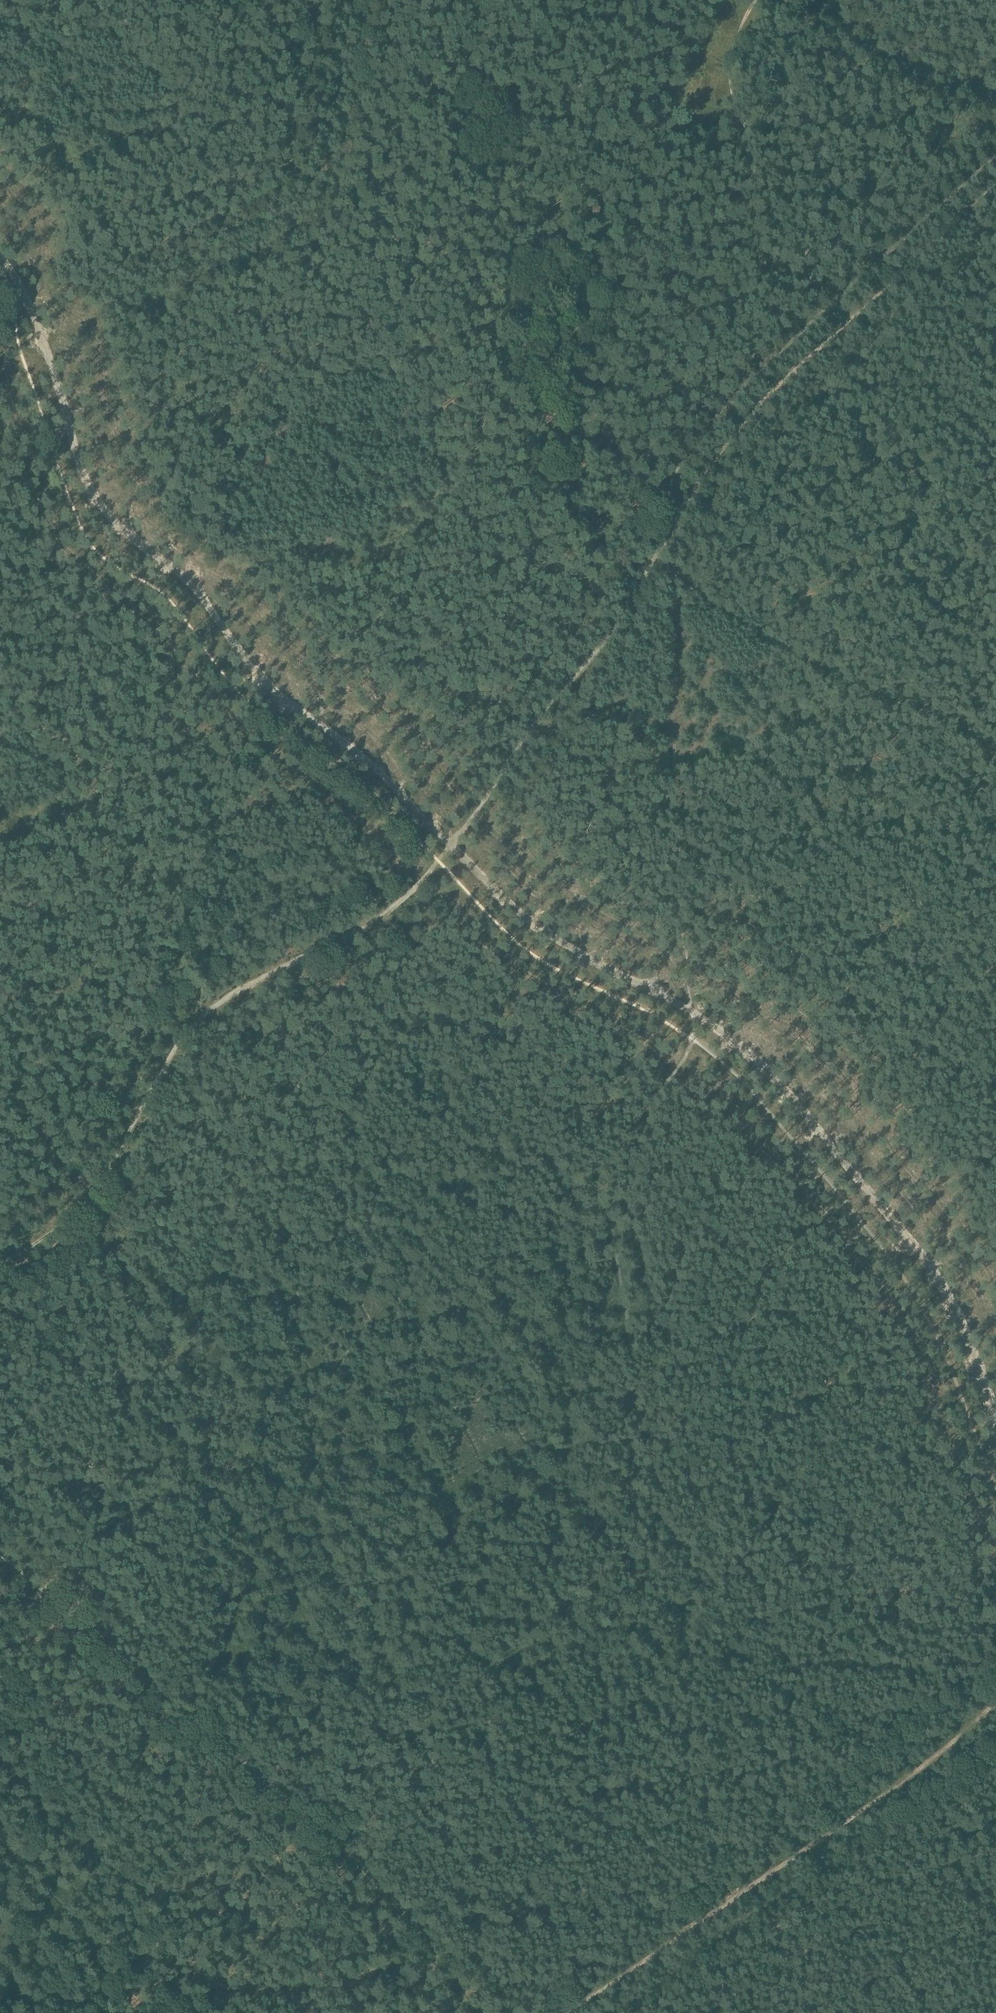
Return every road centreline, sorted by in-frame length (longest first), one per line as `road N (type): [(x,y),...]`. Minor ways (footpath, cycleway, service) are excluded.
road 1 (track): [(845,321),(738,433),(454,848),(405,898),(347,938),(205,1015),(83,1204),(0,1262)]
road 2 (track): [(0,258),(39,328),(84,473),(113,522),(186,578),(257,674),(354,751),(529,921),(692,1012)]
road 3 (track): [(417,1932),(291,1795),(151,1682),(0,1530)]
road 4 (track): [(995,1414),(960,1322),(925,1264),(753,1057),(692,1012)]
road 5 (track): [(995,747),(765,640),(669,565)]
road 6 (track): [(759,0),(732,71),(736,108),(832,283),(845,321)]
road 7 (track): [(362,0),(324,156),(292,216)]
road 8 (track): [(995,178),(845,321)]
road 9 (track): [(995,93),(863,44),(833,0)]

